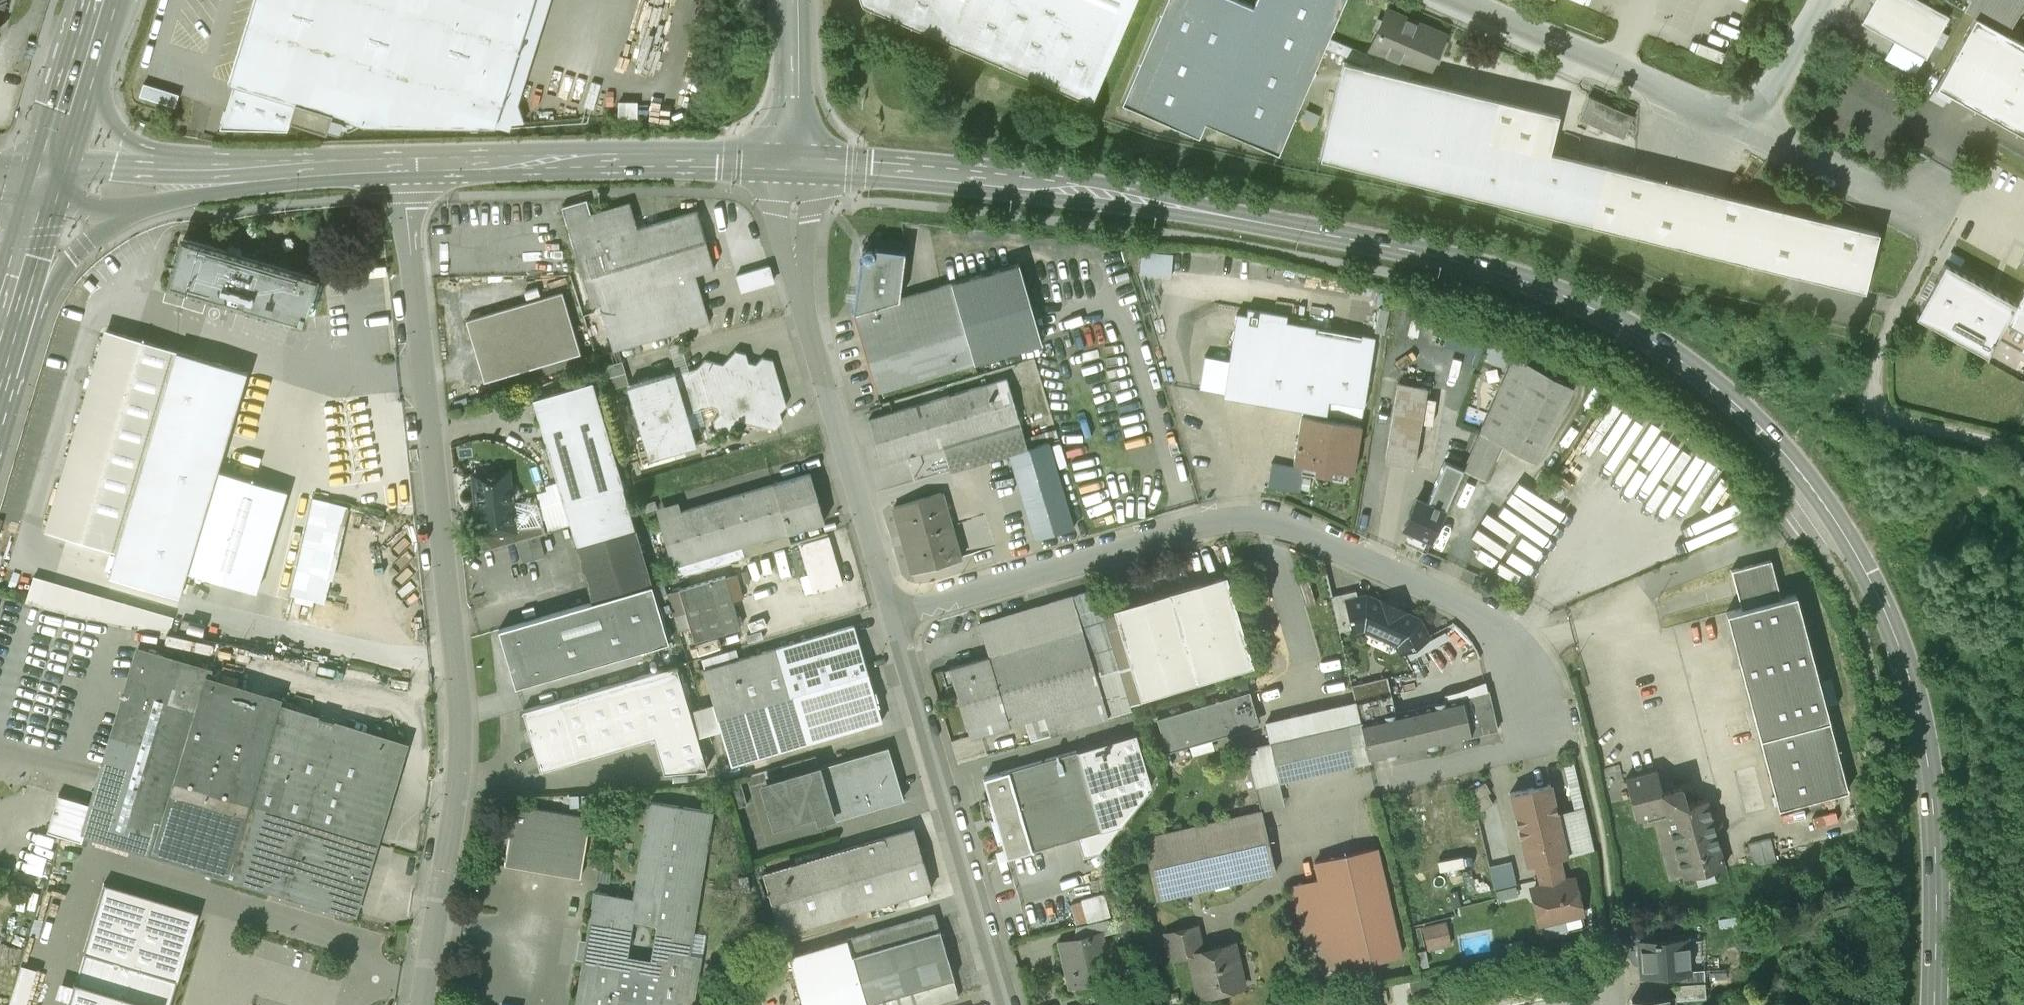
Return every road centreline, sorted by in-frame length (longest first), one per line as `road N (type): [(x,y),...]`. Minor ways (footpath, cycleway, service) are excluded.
road 1 (secondary): [(792,164),(1046,185),(1369,242),(1484,268),(1603,313),(1694,368),(1762,429),(1829,512),(1866,574),(1913,689),(1933,799),(1936,1004)]
road 2 (residential): [(891,617),(1198,532),(1278,528),(1332,546),(1473,611),(1522,651),(1540,728),(1511,752),(1370,785)]
road 3 (residential): [(403,165),(461,730),(456,818),(423,1004)]
road 4 (unclassified): [(792,164),(799,285),(891,617)]
road 5 (unclassified): [(891,617),(1008,1004)]
road 6 (secondary): [(403,165),(792,164)]
road 7 (track): [(2023,448),(1873,409),(1879,348),(1928,245),(1921,195)]
road 8 (residential): [(1757,127),(1459,0)]
road 9 (primary): [(12,315),(94,236),(136,212),(237,176)]
road 10 (primary): [(237,176),(134,144),(114,128),(88,59)]
road 11 (secondary): [(48,180),(237,176)]
road 12 (residential): [(1921,195),(1886,191),(1757,127)]
road 13 (secondary): [(237,176),(403,165)]
road 14 (residential): [(793,0),(792,164)]
road 15 (residential): [(1757,127),(1827,0)]
road 16 (primary): [(48,180),(12,315)]
road 17 (primary): [(88,59),(48,180)]

